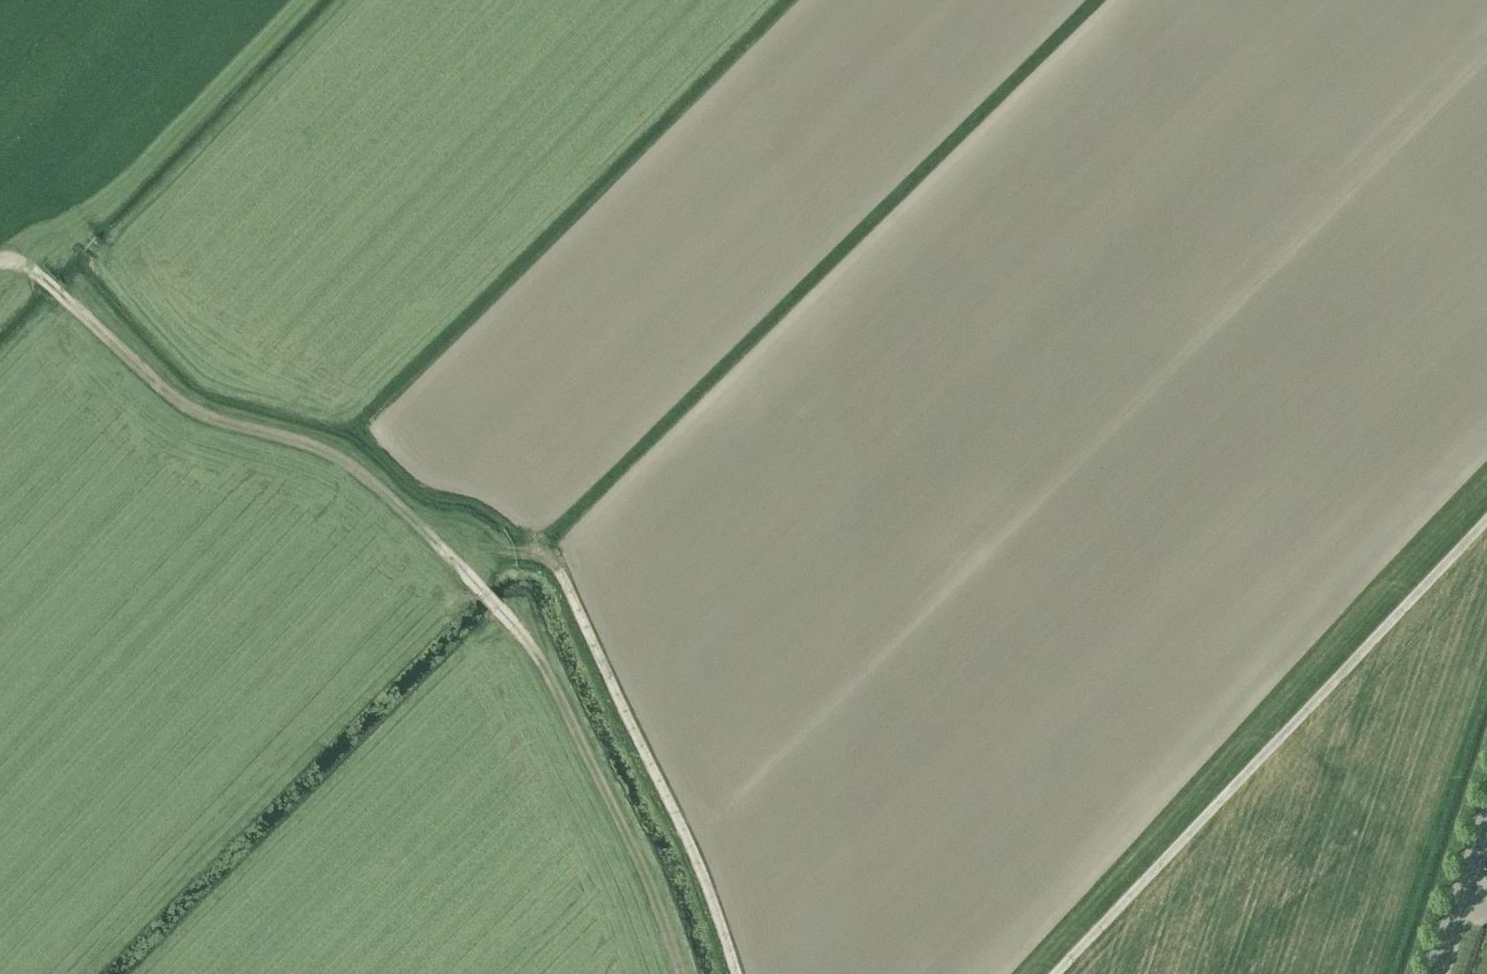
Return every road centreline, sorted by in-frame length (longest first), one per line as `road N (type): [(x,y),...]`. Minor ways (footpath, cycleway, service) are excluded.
road 1 (track): [(0,264),(31,273),(172,393),(224,422),(304,443),(368,472),(524,635)]
road 2 (track): [(1486,532),(1061,973)]
road 3 (track): [(732,973),(697,873),(556,576)]
road 4 (unclassified): [(1437,973),(1486,826)]
road 5 (track): [(438,540),(545,556),(556,576)]

